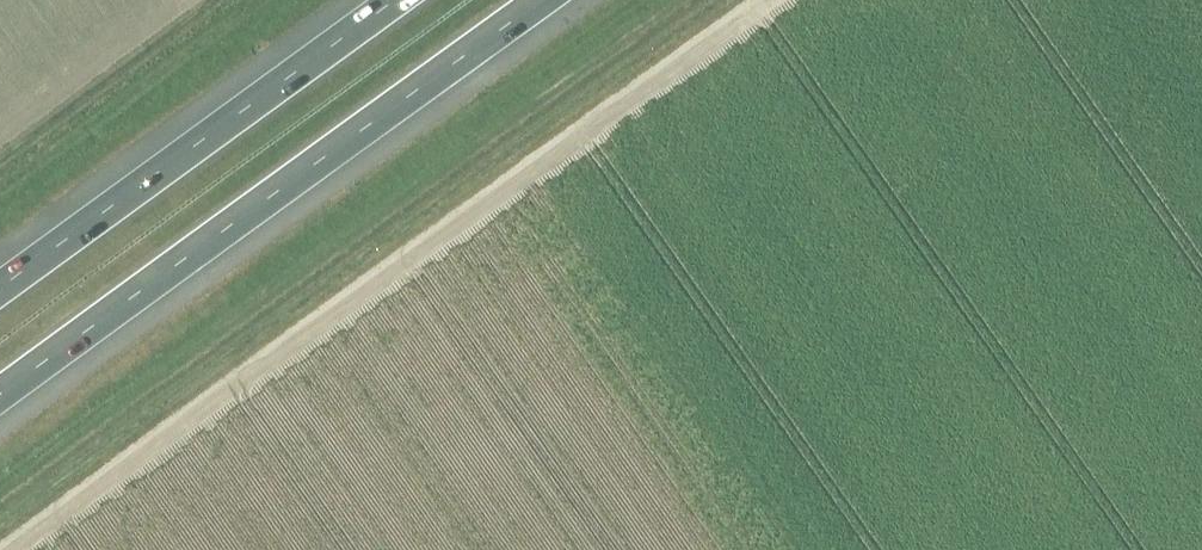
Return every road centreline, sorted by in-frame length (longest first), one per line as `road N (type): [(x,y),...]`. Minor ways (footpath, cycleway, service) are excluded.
road 1 (motorway): [(0,394),(539,0)]
road 2 (motorway): [(394,0),(0,289)]

